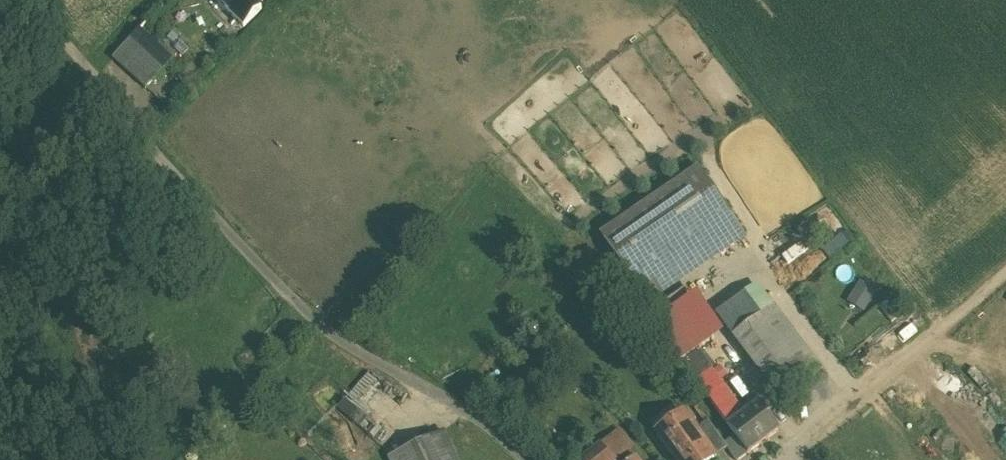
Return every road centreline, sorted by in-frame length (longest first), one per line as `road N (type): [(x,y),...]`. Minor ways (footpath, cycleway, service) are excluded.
road 1 (residential): [(524,459),(468,413),(347,345),(220,226),(108,91)]
road 2 (unclassified): [(778,455),(935,338),(1005,269)]
road 3 (track): [(108,91),(25,0)]

